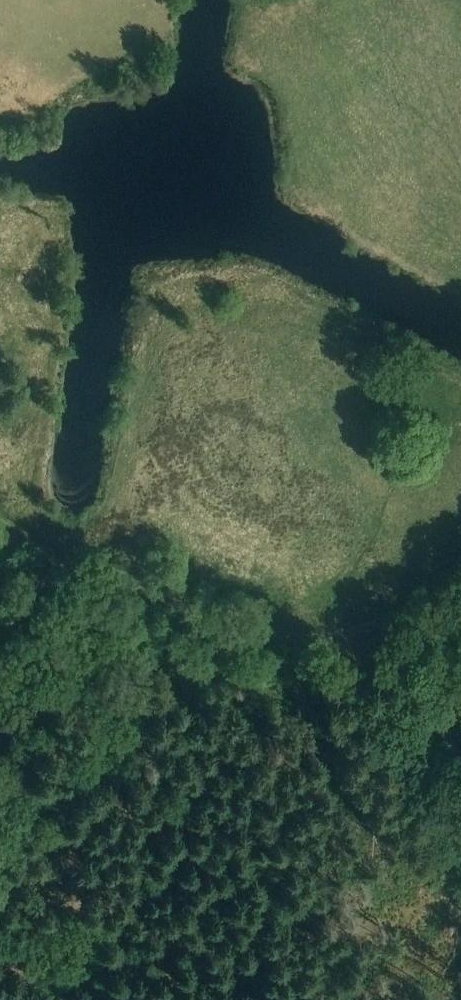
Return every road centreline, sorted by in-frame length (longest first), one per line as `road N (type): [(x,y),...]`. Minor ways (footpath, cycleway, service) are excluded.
road 1 (track): [(460,570),(366,629),(283,638),(65,562)]

